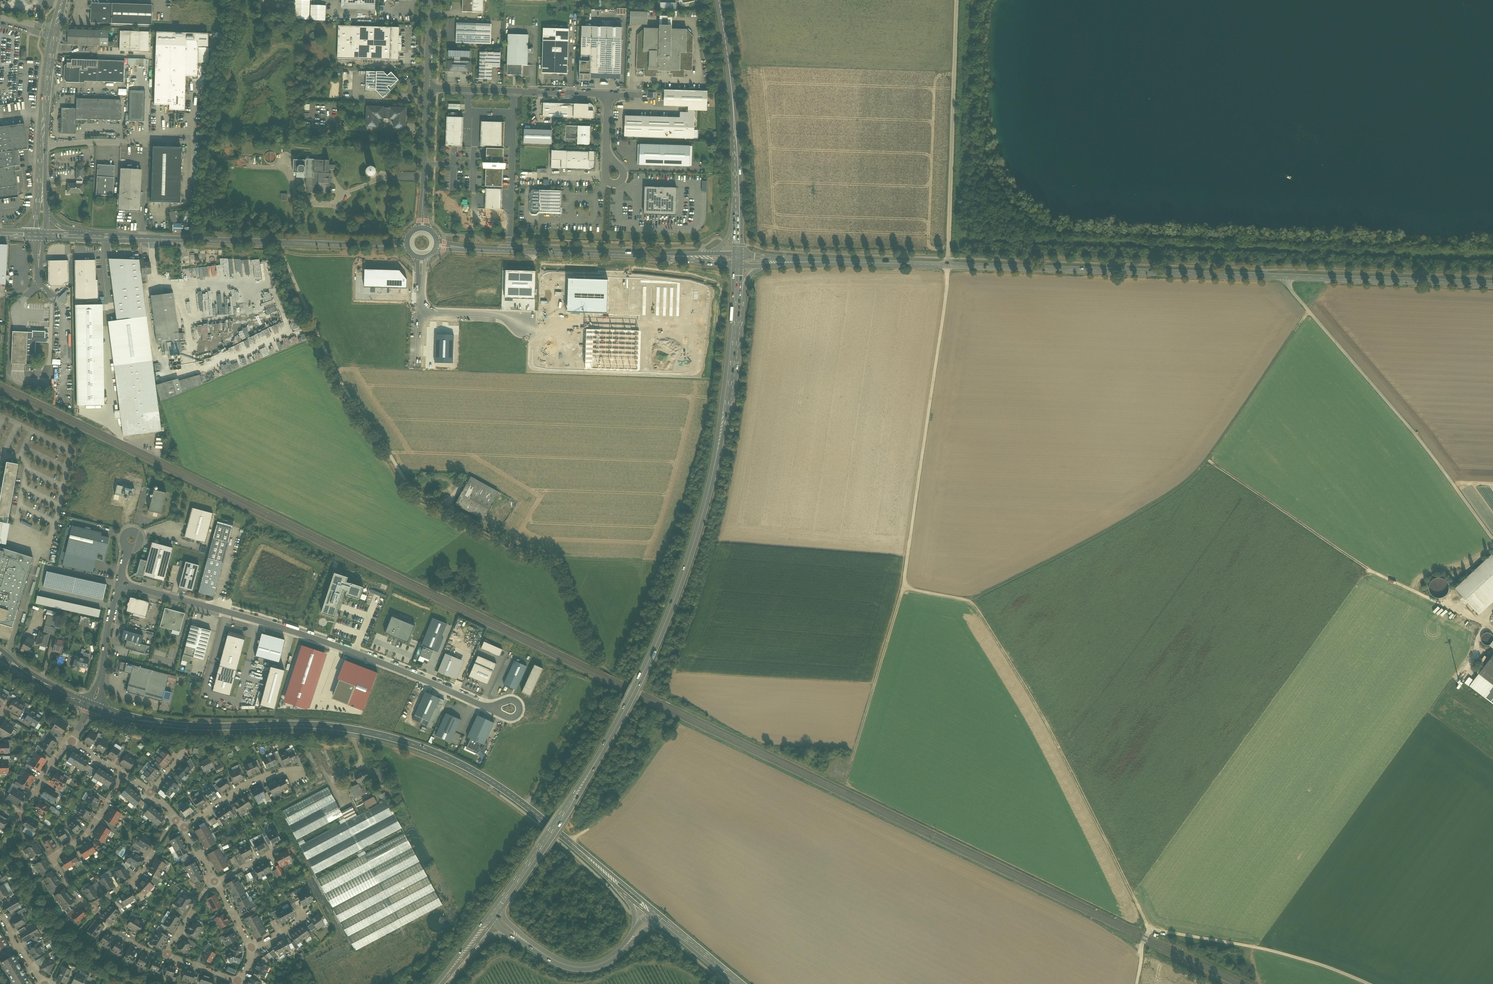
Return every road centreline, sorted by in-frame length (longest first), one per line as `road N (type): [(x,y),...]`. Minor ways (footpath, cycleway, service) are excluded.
road 1 (track): [(1143,949),(1150,929),(977,610),(969,599),(903,588),(948,266)]
road 2 (primary): [(496,911),(596,760),(669,614),(715,465),(736,305)]
road 3 (tertiary): [(627,891),(498,786),(419,746),(328,726),(188,726),(92,706)]
road 4 (track): [(969,599),(1173,491),(1210,455),(1309,312)]
road 5 (unclassified): [(119,583),(355,652),(487,707)]
road 6 (unclassified): [(1492,540),(1432,454),(1279,277)]
road 7 (primary): [(1279,277),(948,266)]
road 8 (residential): [(124,774),(86,836),(51,857),(93,911),(138,877),(174,817)]
road 9 (track): [(280,243),(344,388),(406,479)]
road 10 (residential): [(948,266),(957,0)]
road 11 (secondary): [(101,237),(364,246)]
road 12 (track): [(1210,455),(1364,564),(1418,593)]
road 13 (unclassified): [(1367,983),(1254,948),(1150,929)]
road 14 (primary): [(738,214),(719,0)]
road 15 (primary): [(1492,284),(1279,277)]
road 16 (track): [(840,768),(853,758),(903,588)]
road 17 (unclassified): [(427,88),(606,94)]
road 18 (secondary): [(476,249),(646,255)]
road 19 (primary): [(948,266),(814,262)]
road 20 (residential): [(183,828),(248,781),(300,770)]
road 21 (track): [(570,842),(607,814),(659,747)]
road 22 (unclassified): [(92,706),(119,583)]

